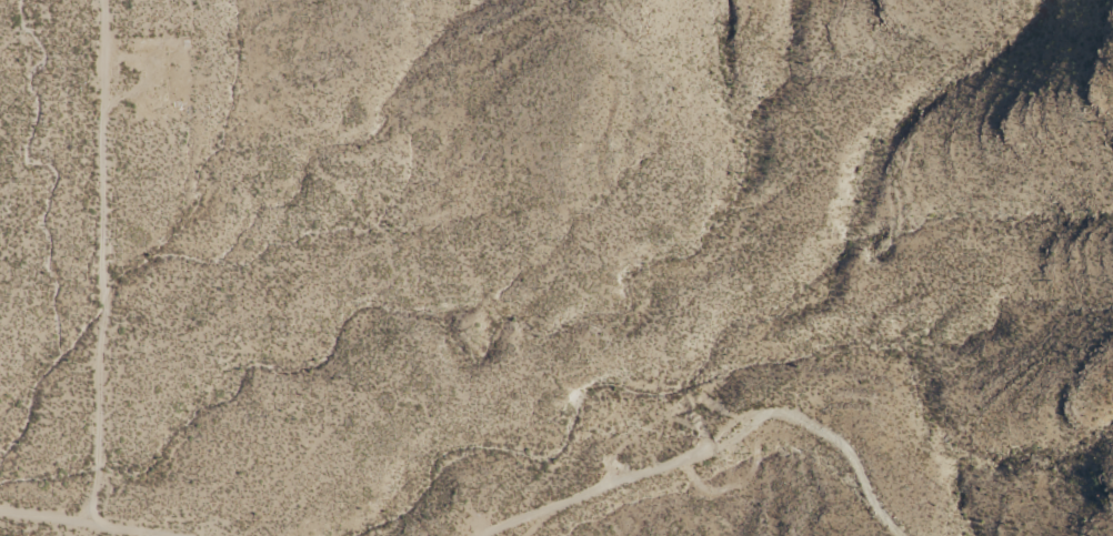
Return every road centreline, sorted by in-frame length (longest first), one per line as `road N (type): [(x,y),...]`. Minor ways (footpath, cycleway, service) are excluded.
road 1 (track): [(101,0),(92,525),(102,535)]

